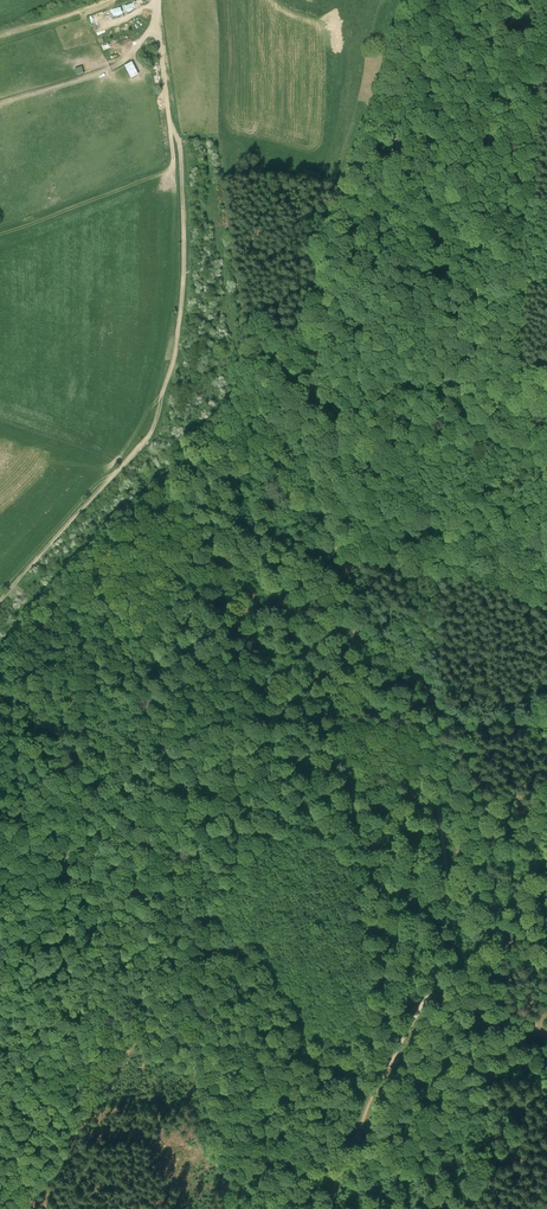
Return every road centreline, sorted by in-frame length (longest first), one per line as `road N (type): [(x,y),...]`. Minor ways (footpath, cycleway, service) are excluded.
road 1 (track): [(431,0),(415,25),(405,103),(370,211),(326,255),(327,338),(302,419),(342,564),(439,706)]
road 2 (track): [(156,14),(169,120),(182,150),(184,273),(175,362),(143,444),(0,600)]
road 3 (track): [(0,810),(64,768),(169,747),(224,721),(439,706)]
road 4 (track): [(0,106),(124,62),(156,14)]

